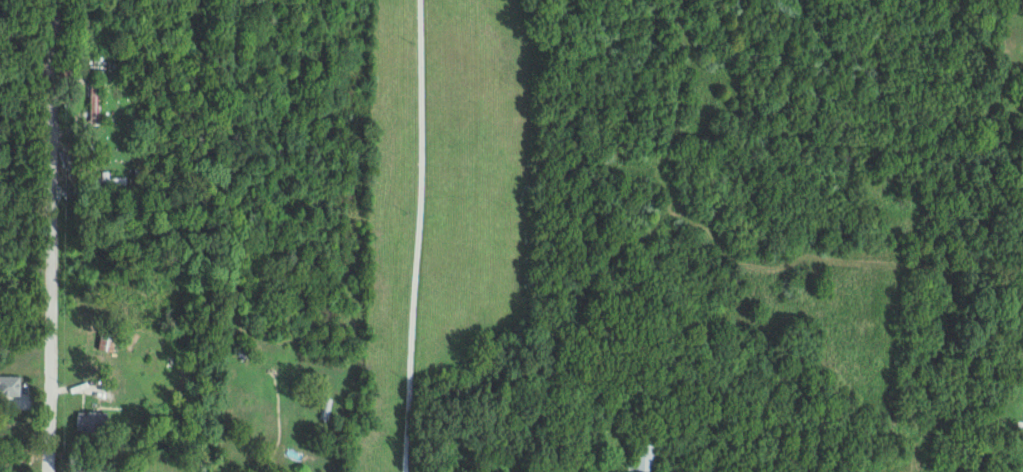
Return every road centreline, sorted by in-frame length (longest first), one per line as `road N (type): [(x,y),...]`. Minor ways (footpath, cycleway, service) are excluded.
road 1 (residential): [(45,471),(56,0)]

